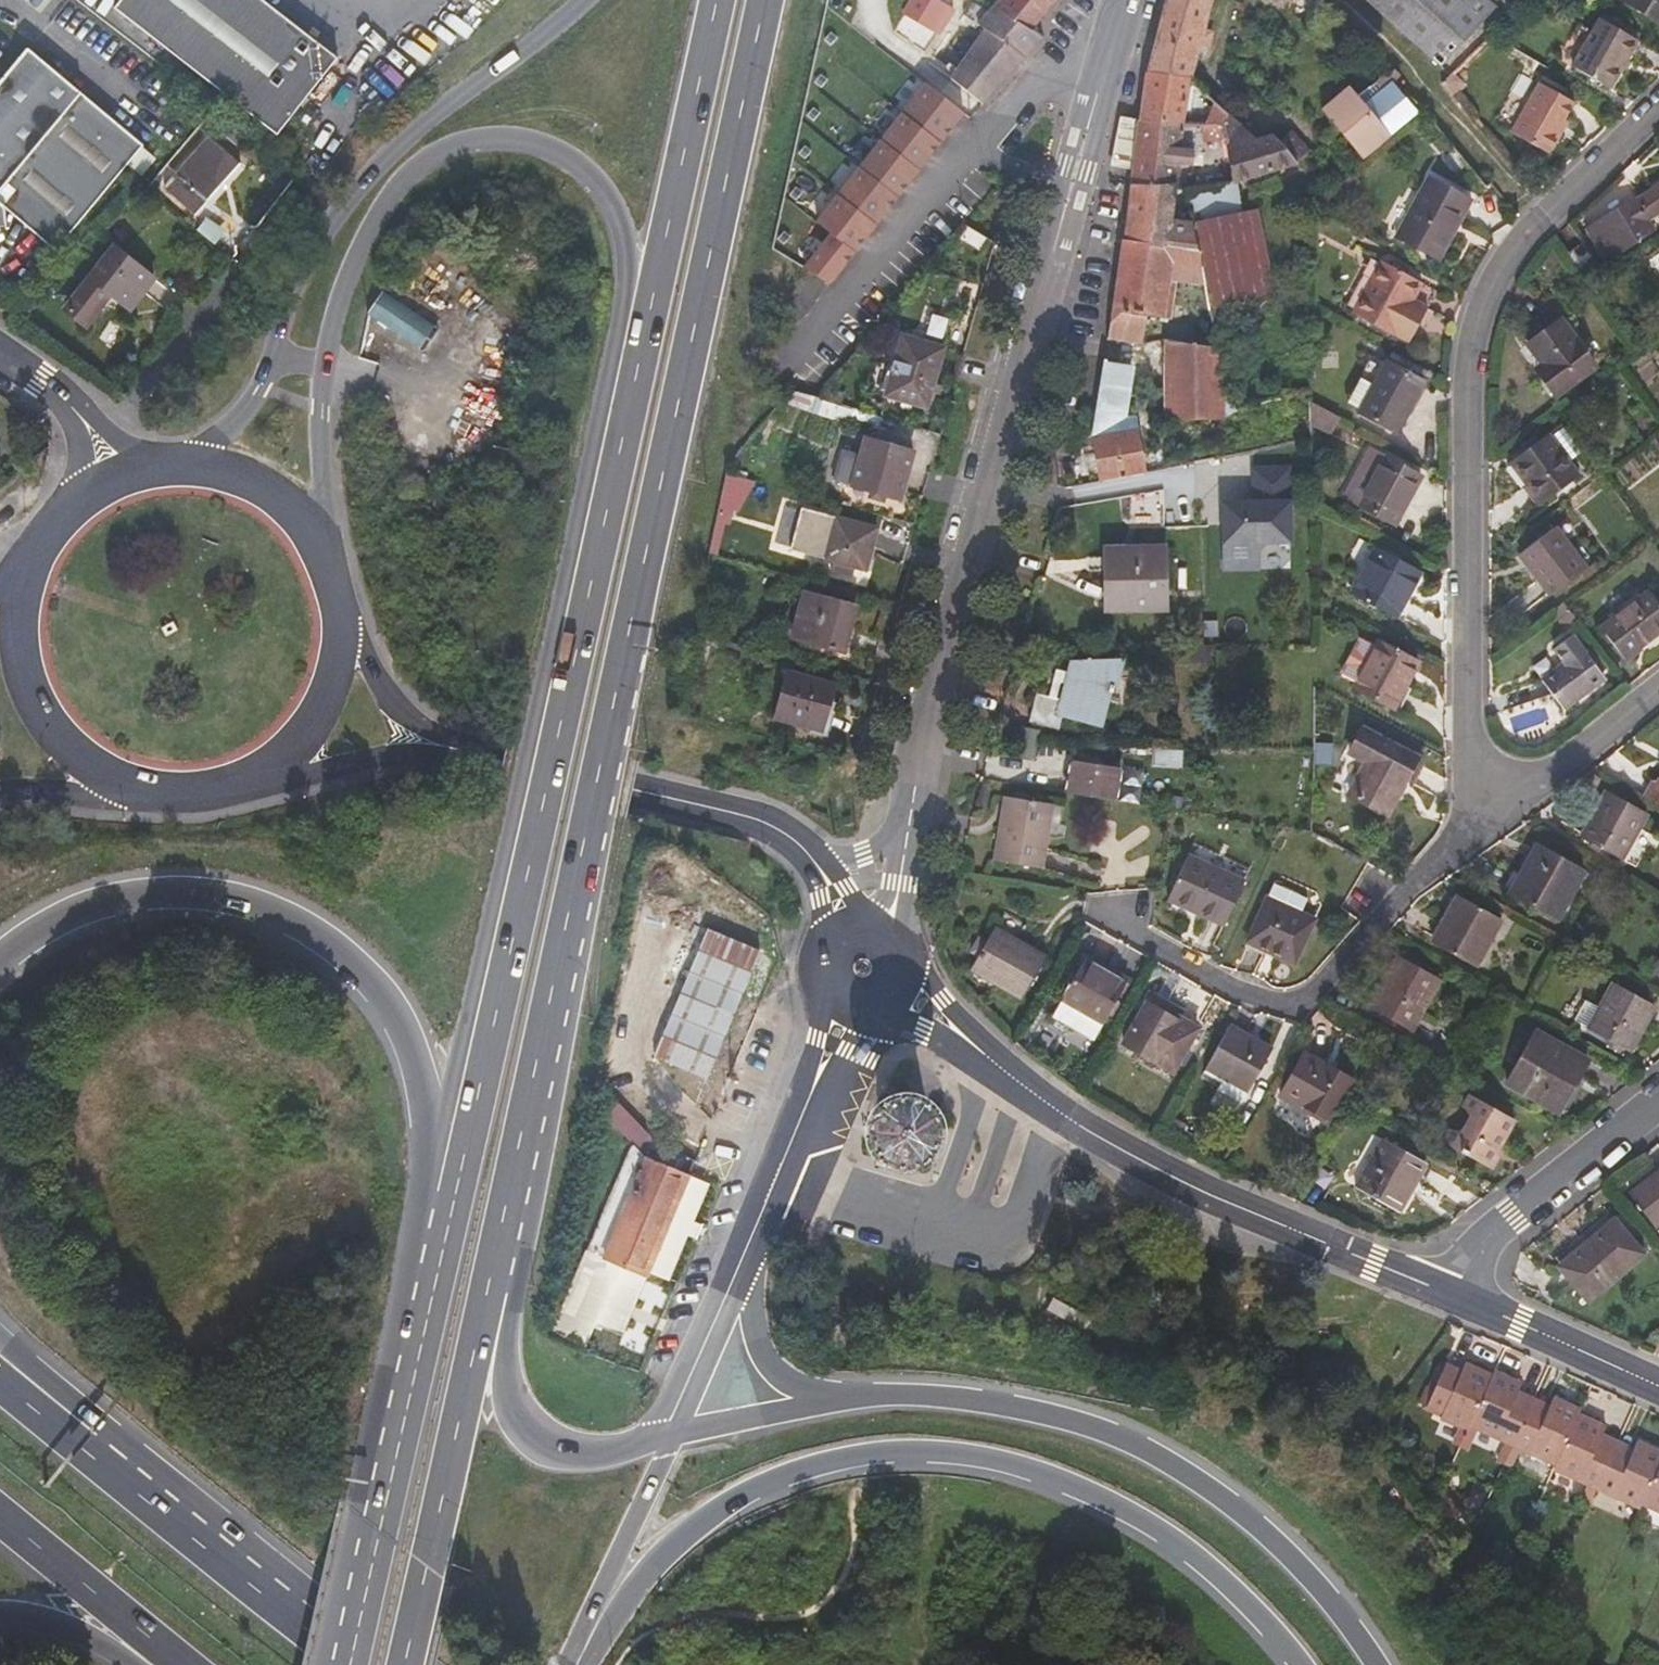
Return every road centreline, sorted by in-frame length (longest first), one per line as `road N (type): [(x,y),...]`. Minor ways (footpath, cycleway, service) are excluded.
road 1 (primary): [(313,545),(324,372),(365,238),(402,184),(455,150),(504,142),(556,150),(602,187),(615,210),(625,301),(455,1083),(423,1197)]
road 2 (primary): [(717,0),(445,1244)]
road 3 (primary): [(499,1239),(767,0)]
road 4 (residential): [(1658,688),(1529,785),(1485,780),(1462,739),(1459,396),(1486,290),(1540,219),(1658,112)]
road 5 (trunk): [(583,1664),(649,1571),(712,1515),(794,1473),(920,1452),(1023,1467),(1146,1522),(1255,1611),(1300,1664)]
road 6 (tertiary): [(1077,172),(909,814)]
road 7 (primary): [(585,0),(405,141),(336,218),(294,283),(273,363),(247,413),(170,465)]
road 8 (trunk): [(1377,1664),(1302,1569),(1252,1523),(1135,1443),(1004,1404),(928,1394),(832,1400)]
road 9 (trunk): [(0,958),(65,915),(155,892),(242,900),(314,933),(374,987),(410,1053),(427,1116),(423,1197)]
road 10 (tertiary): [(1451,1293),(1139,1160),(992,1063)]
road 11 (primary): [(408,1664),(499,1239)]
road 12 (primary): [(445,1244),(349,1664)]
road 13 (trunk): [(371,1664),(89,1445)]
road 14 (primary): [(668,1438),(575,1453),(523,1430),(504,1389),(512,1299),(499,1239)]
road 15 (unclassified): [(299,191),(97,441)]
road 16 (residential): [(763,392),(970,152)]
road 17 (tertiary): [(489,759),(741,816),(787,838)]
road 18 (residential): [(1451,1293),(1512,1213),(1658,1100)]
road 19 (tertiary): [(34,543),(15,586),(10,633),(18,679),(39,721),(71,755),(112,779)]
road 20 (primary): [(578,1664),(668,1438)]
road 21 (tertiary): [(260,766),(393,754),(489,759)]
road 22 (tertiary): [(1658,1385),(1451,1293)]
road 23 (trunk): [(0,1516),(172,1659)]
road 24 (residential): [(970,152),(1073,34),(1101,15),(1123,19)]
road 25 (tertiary): [(668,1438),(748,1243)]
road 26 (tertiary): [(489,759),(409,723),(336,625)]
road 27 (tertiary): [(832,1400),(783,1382),(756,1354),(748,1243)]
road 28 (trunk): [(0,1613),(58,1622),(172,1659)]
road 29 (tertiary): [(313,545),(252,486),(170,465)]
road 30 (trunk): [(832,1400),(668,1438)]
road 31 (tertiary): [(260,766),(317,705),(336,625)]
road 32 (tertiary): [(1123,19),(1077,172)]
road 33 (tertiary): [(112,779),(162,790),(213,786),(260,766)]
road 34 (tertiary): [(748,1243),(806,1106)]
road 35 (unclassified): [(97,441),(69,398),(0,346)]
road 36 (trunk): [(89,1445),(0,1346)]
road 37 (tertiary): [(992,1063),(914,963)]
road 38 (tertiary): [(901,935),(909,814)]

